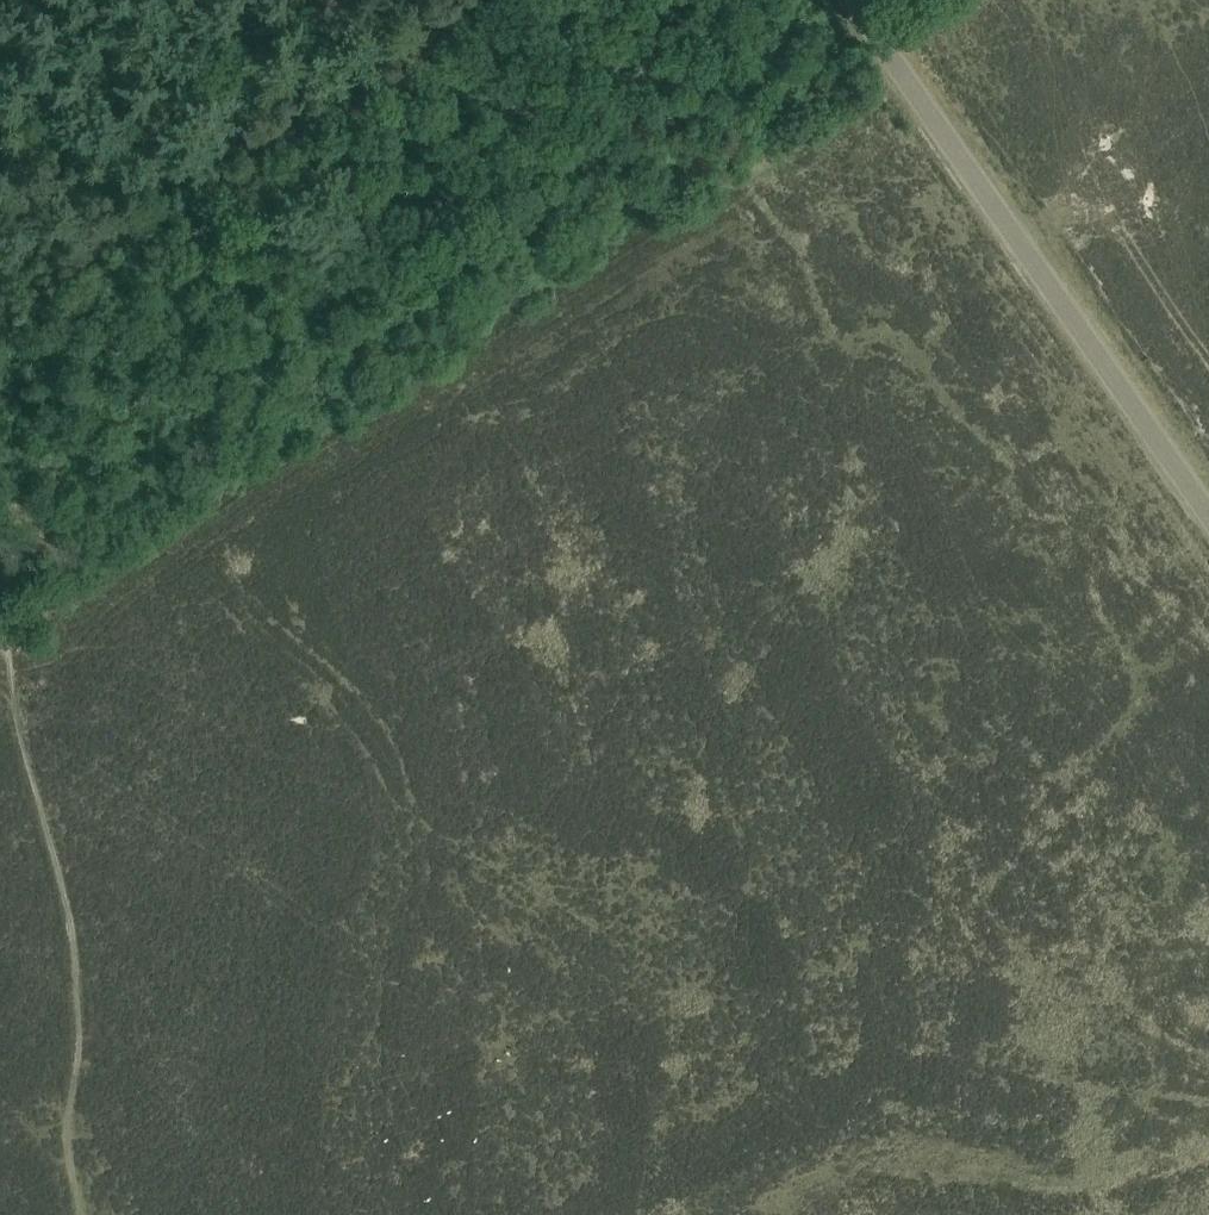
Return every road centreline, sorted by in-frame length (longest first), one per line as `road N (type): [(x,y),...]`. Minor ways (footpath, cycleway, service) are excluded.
road 1 (tertiary): [(1208,511),(853,0)]

